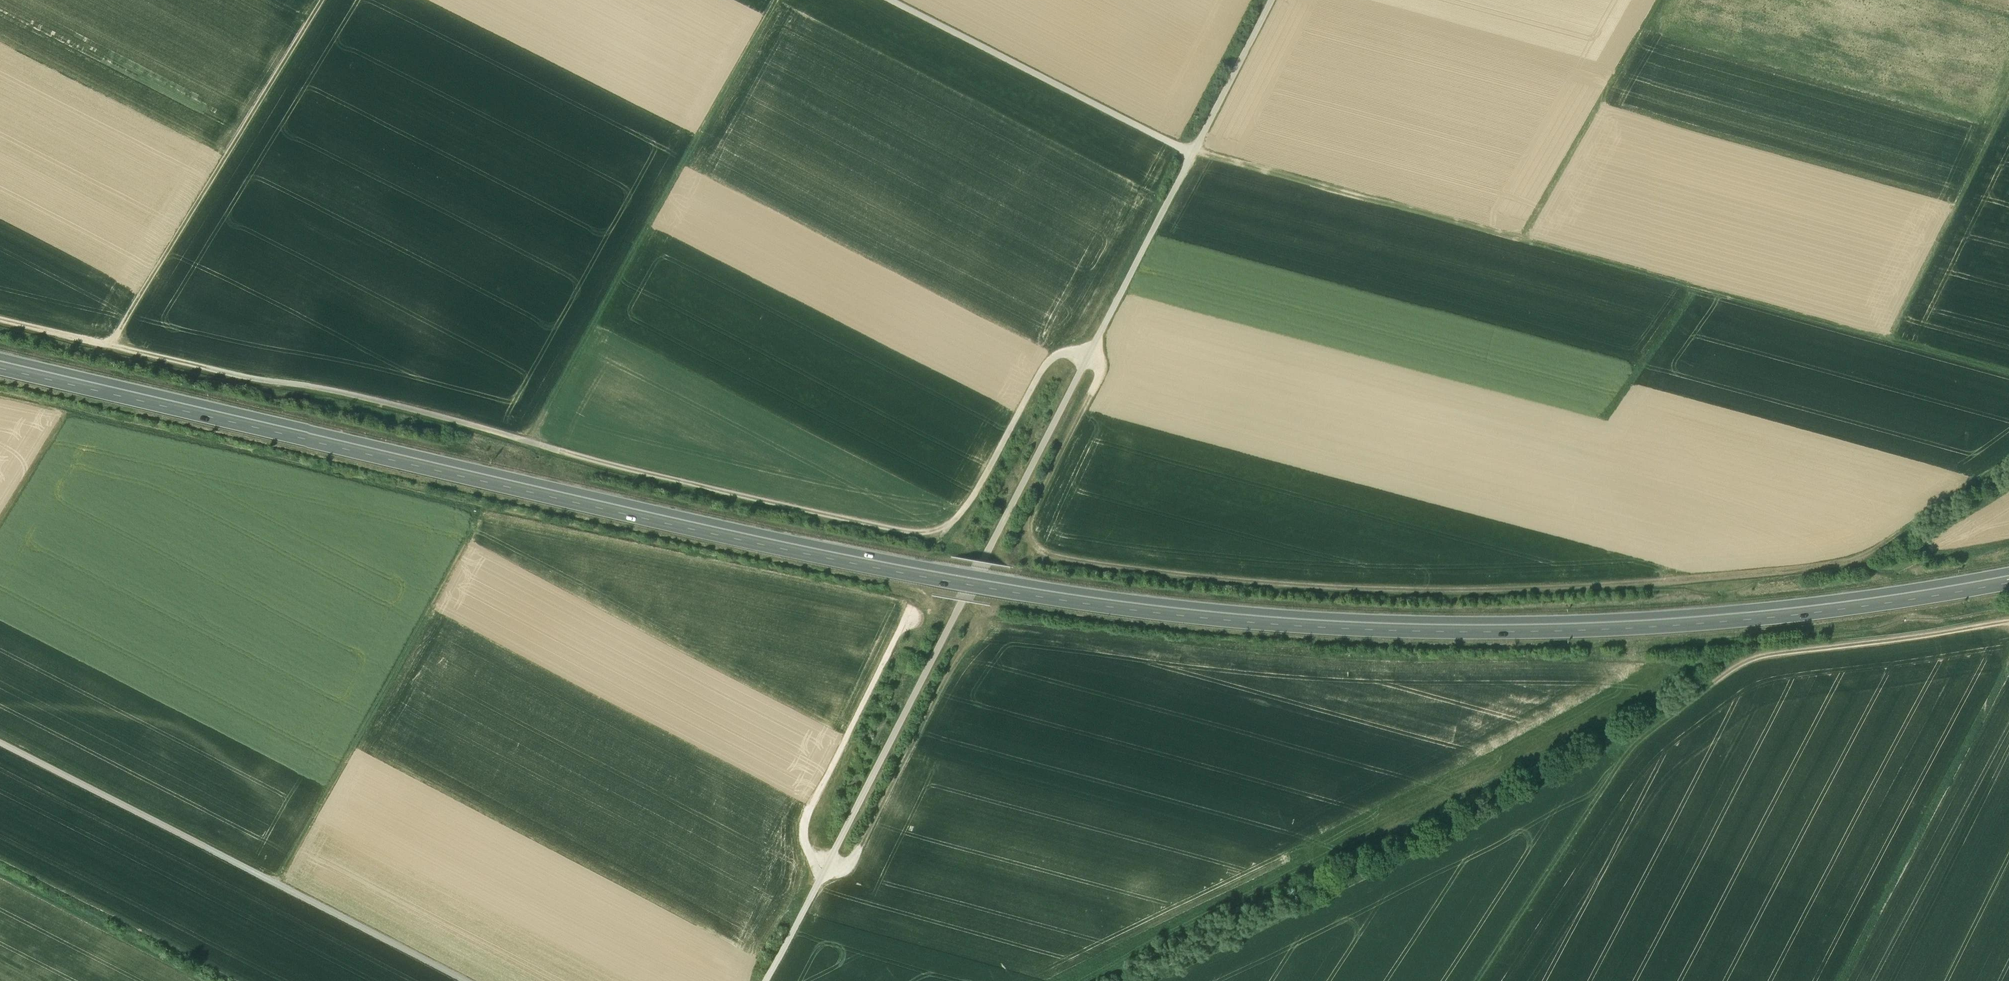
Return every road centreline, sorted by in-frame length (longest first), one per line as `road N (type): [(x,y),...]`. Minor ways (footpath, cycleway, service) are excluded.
road 1 (trunk): [(0,364),(769,541),(1161,610),(1330,624),(1624,625),(1832,607),(2008,579)]
road 2 (track): [(530,440),(733,494),(934,533),(982,484),(1047,362),(1080,351),(1102,365),(1100,375),(1034,524),(1033,539),(1057,556),(1266,583),(1475,590),(1858,557),(2008,464)]
road 3 (track): [(881,0),(1219,164),(2008,377)]
road 4 (track): [(1272,0),(767,980)]
road 5 (track): [(1100,980),(1407,844),(1612,737),(1698,681)]
road 6 (track): [(465,980),(0,743)]
road 7 (track): [(777,0),(530,440)]
road 8 (track): [(1612,737),(1629,767),(1667,725),(1753,664),(2008,621)]
road 9 (track): [(114,347),(530,440)]
road 10 (track): [(479,517),(275,883)]
road 11 (track): [(114,347),(332,0)]
road 12 (track): [(2008,665),(1842,980)]
road 13 (track): [(824,868),(853,860),(978,631)]
road 14 (track): [(824,868),(805,843),(808,812),(911,618)]
road 15 (track): [(1531,246),(1668,0)]
road 16 (track): [(1629,767),(1483,980)]
road 17 (track): [(1893,345),(2008,117)]
road 18 (track): [(0,522),(64,417)]

